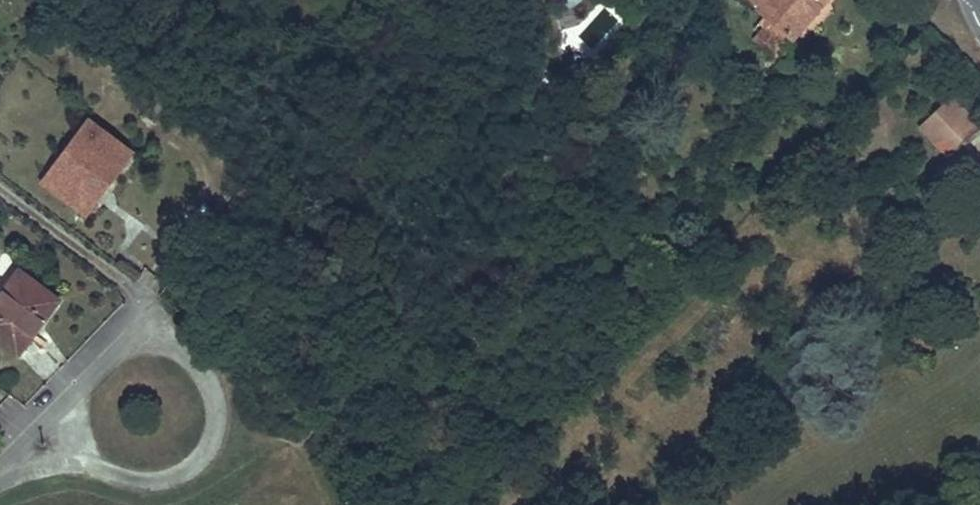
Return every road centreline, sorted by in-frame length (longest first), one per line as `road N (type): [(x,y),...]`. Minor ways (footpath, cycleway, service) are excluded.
road 1 (residential): [(141,319),(206,376),(216,411),(198,459),(153,482),(124,479),(83,445),(72,390)]

